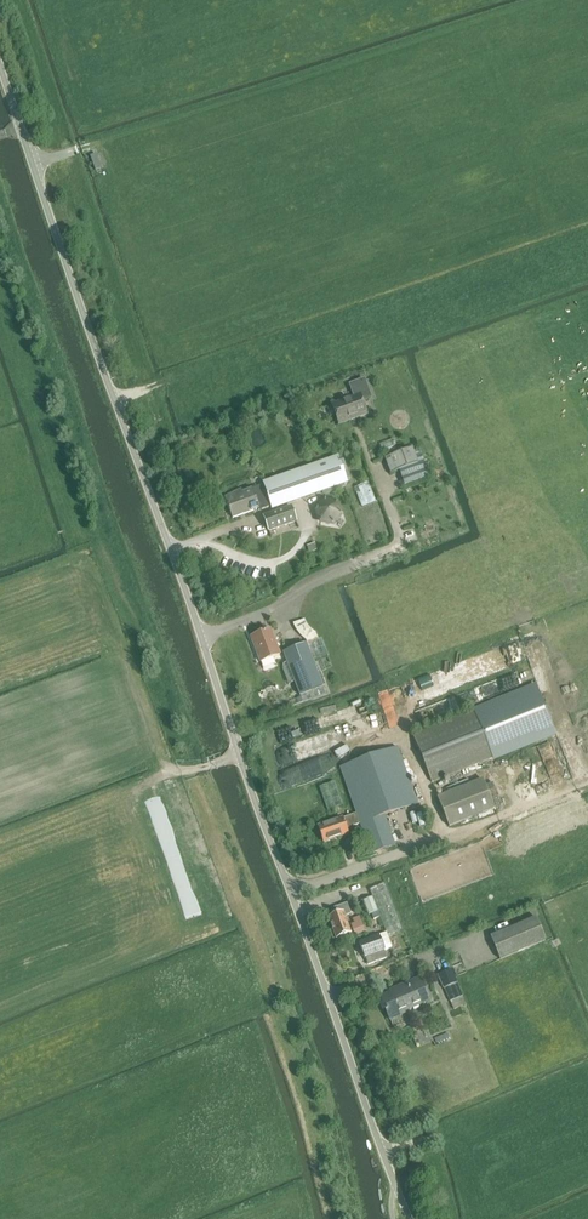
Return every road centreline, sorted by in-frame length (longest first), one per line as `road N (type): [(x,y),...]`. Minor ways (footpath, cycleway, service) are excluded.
road 1 (unclassified): [(410,1218),(238,757),(0,70)]

